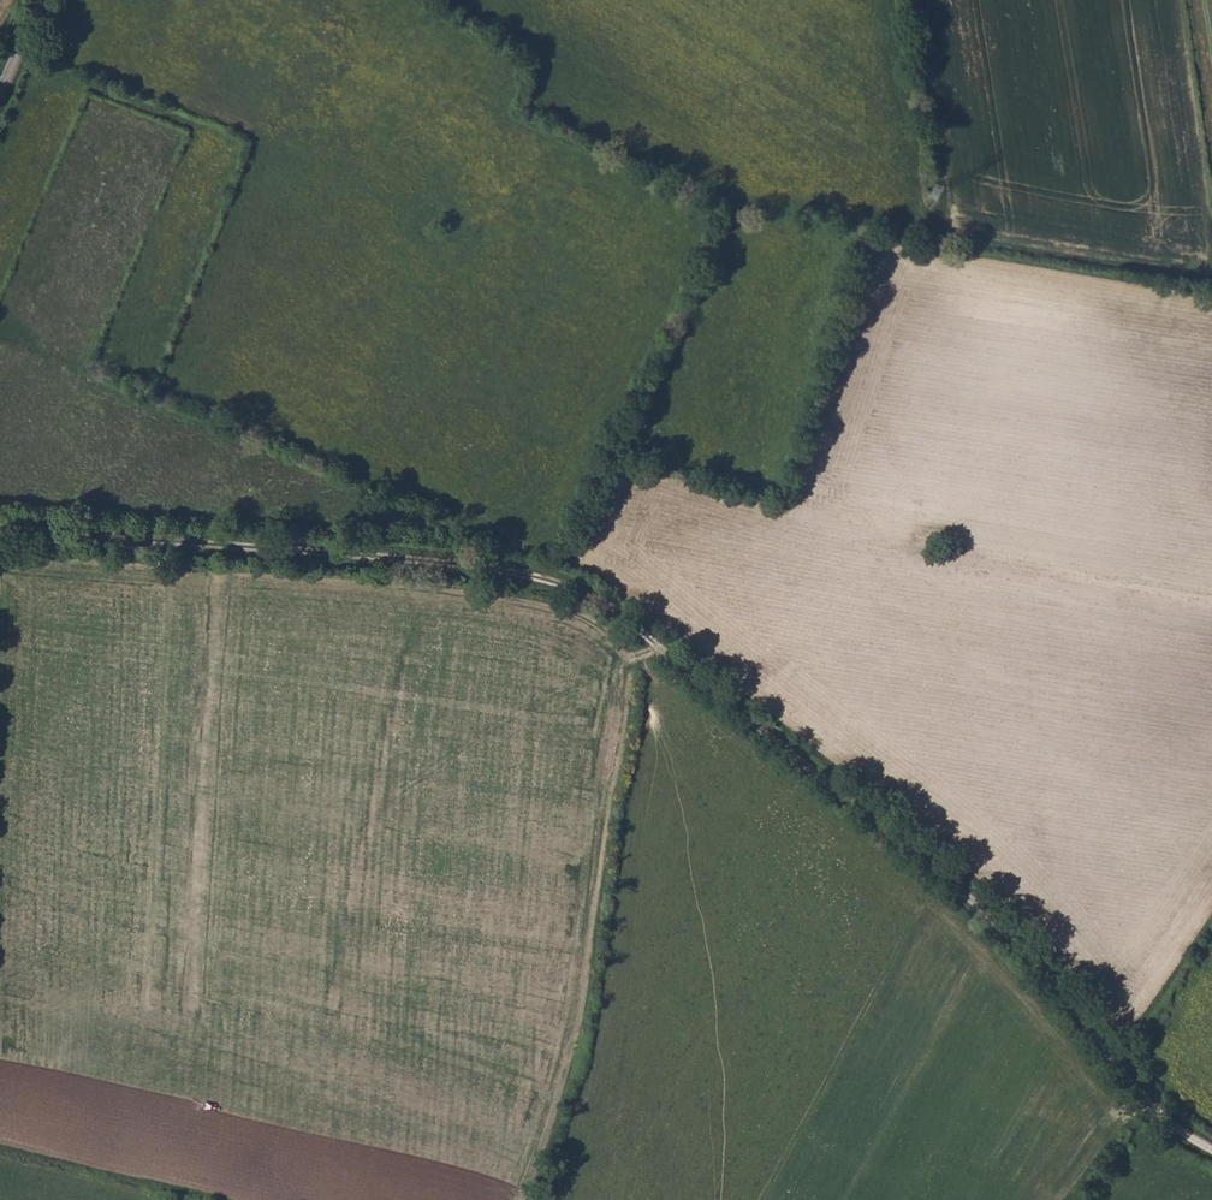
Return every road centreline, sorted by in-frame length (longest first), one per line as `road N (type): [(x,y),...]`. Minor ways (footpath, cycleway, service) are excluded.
road 1 (track): [(1211,1153),(1153,1111),(985,909),(601,599),(561,582),(483,569),(0,529)]

